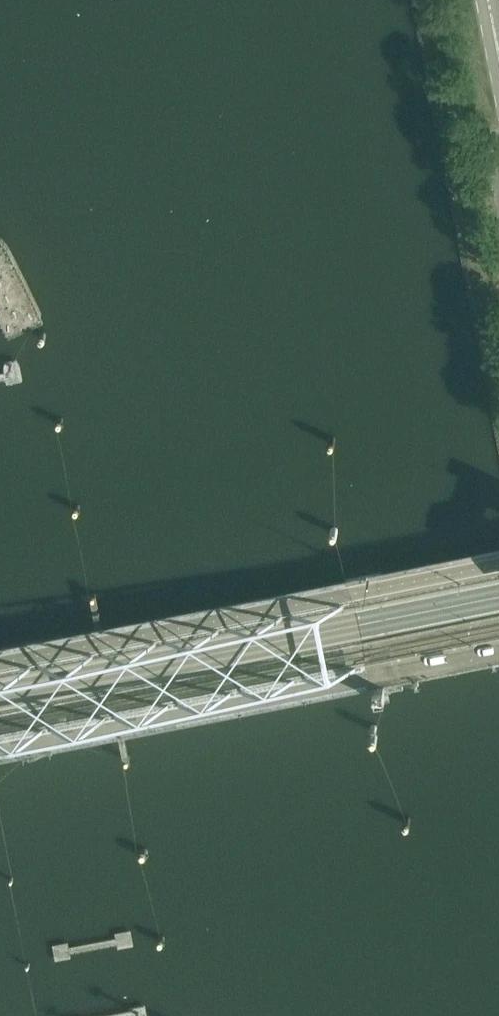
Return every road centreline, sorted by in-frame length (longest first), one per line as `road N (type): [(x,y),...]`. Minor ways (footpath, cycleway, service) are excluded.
road 1 (unclassified): [(0,747),(498,649)]
road 2 (primary): [(0,692),(498,595)]

